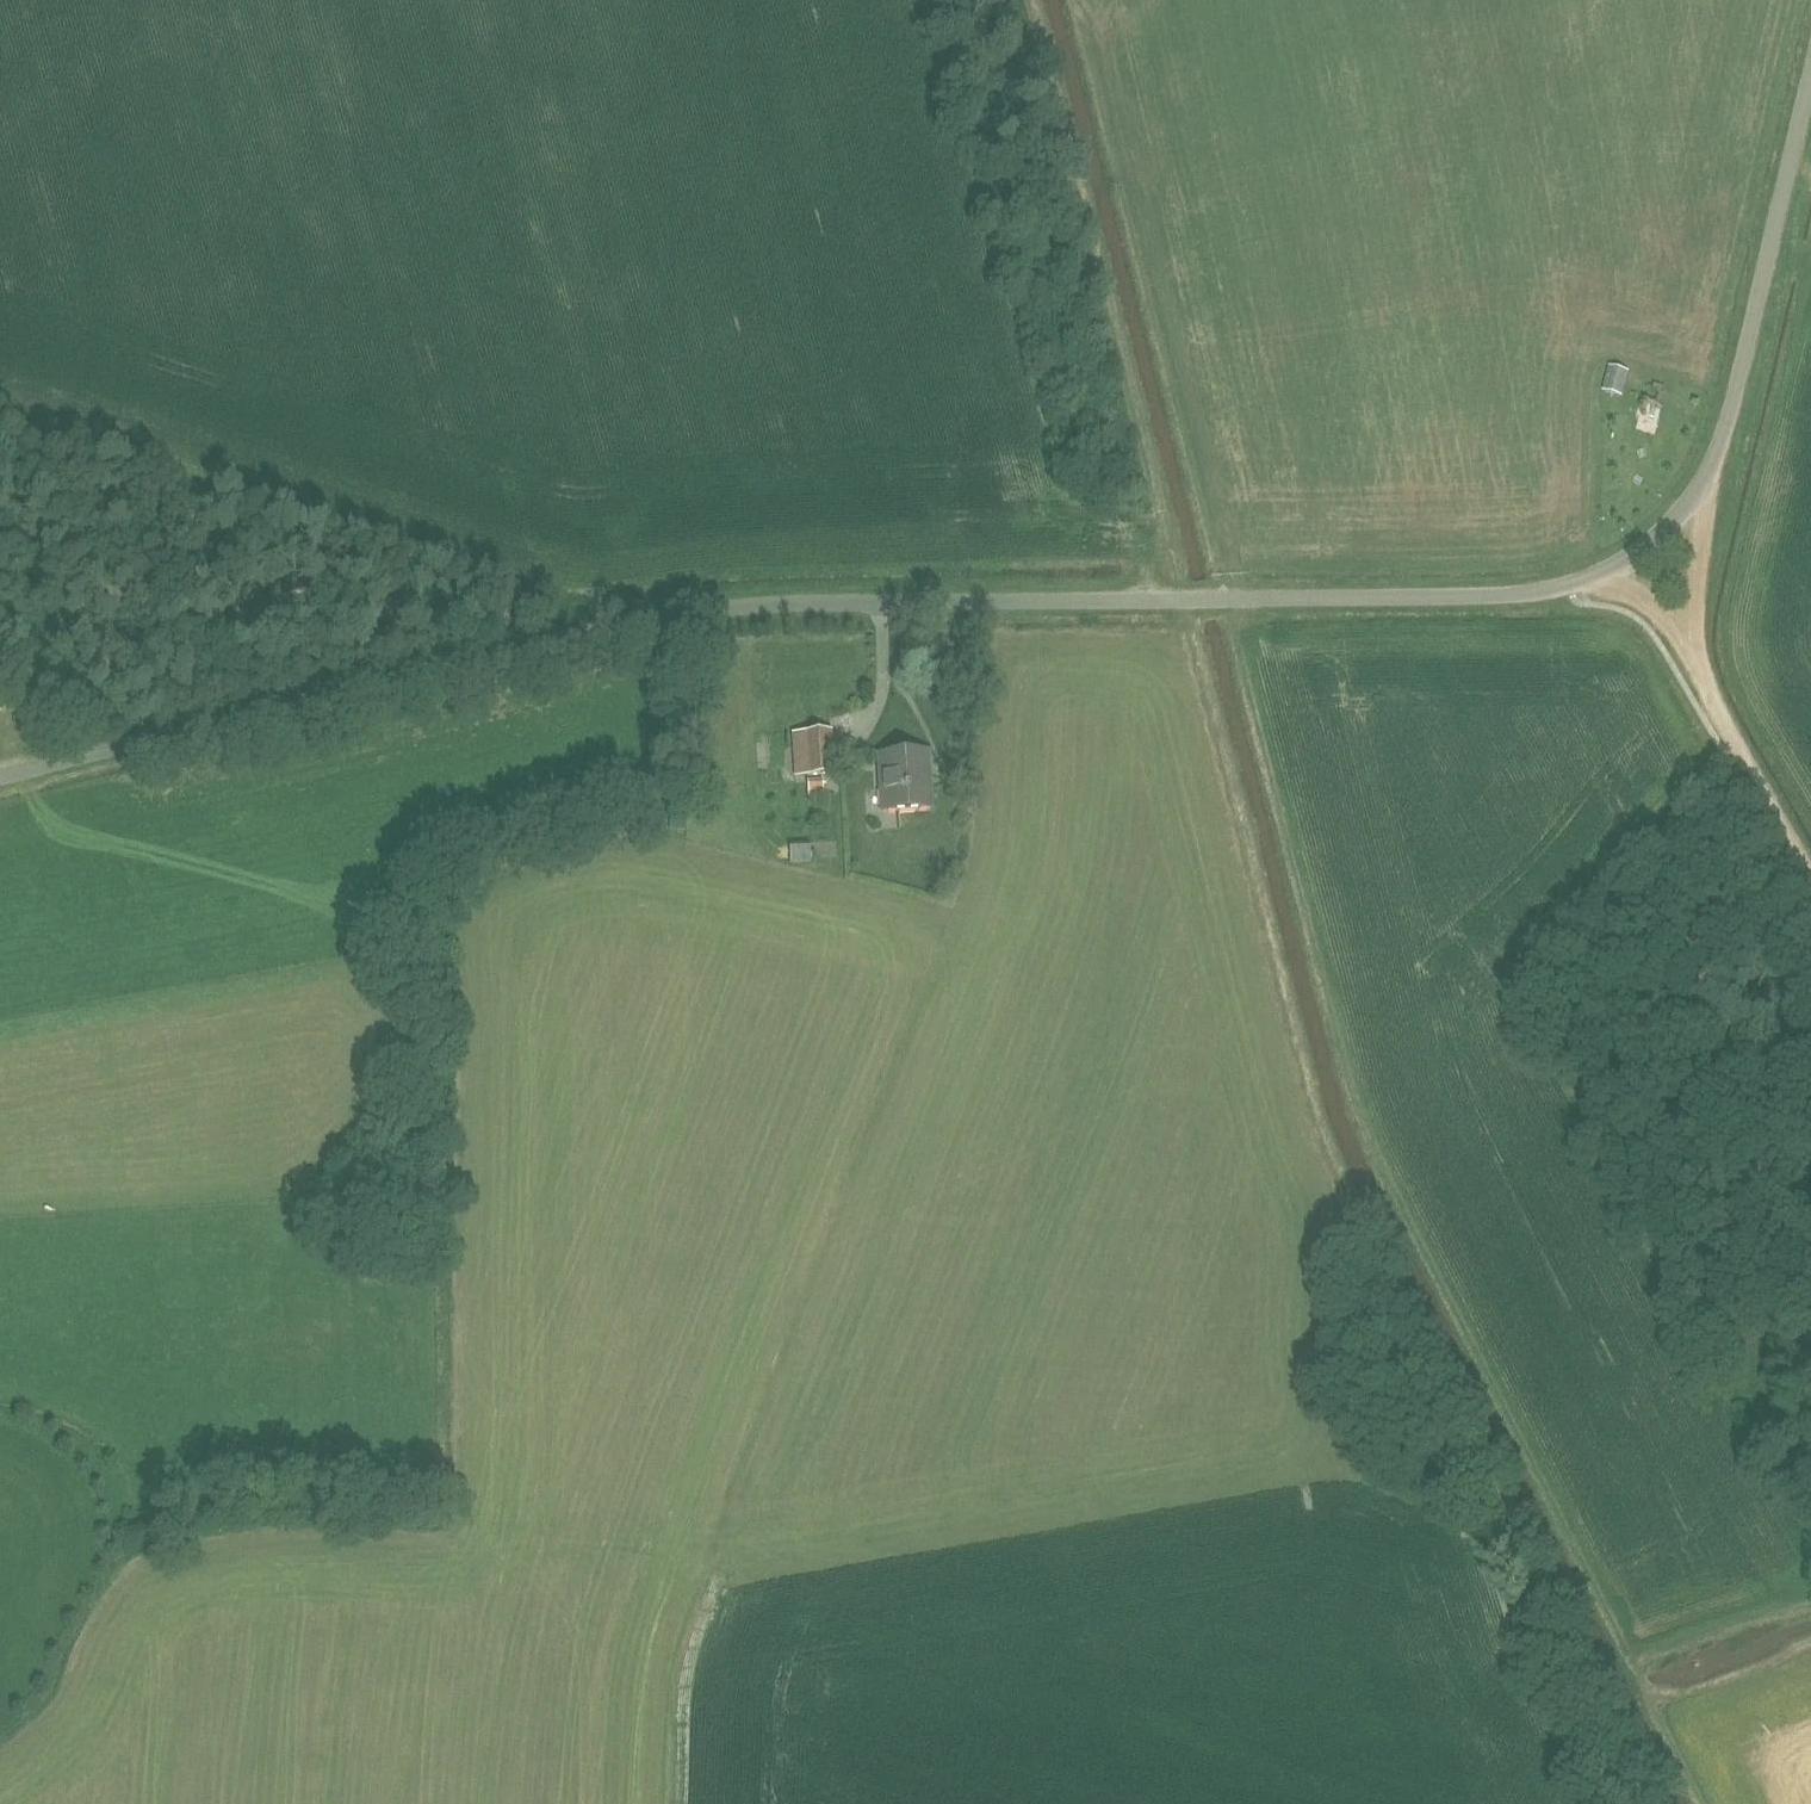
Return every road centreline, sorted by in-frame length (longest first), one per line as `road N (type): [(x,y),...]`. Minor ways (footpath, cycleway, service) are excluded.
road 1 (unclassified): [(0,783),(620,631),(769,612),(1506,598),(1604,576),(1683,512),(1722,438),(1810,69)]
road 2 (track): [(1706,471),(1696,663),(1707,701),(1810,880)]
road 3 (track): [(1604,576),(1657,616),(1696,663)]

